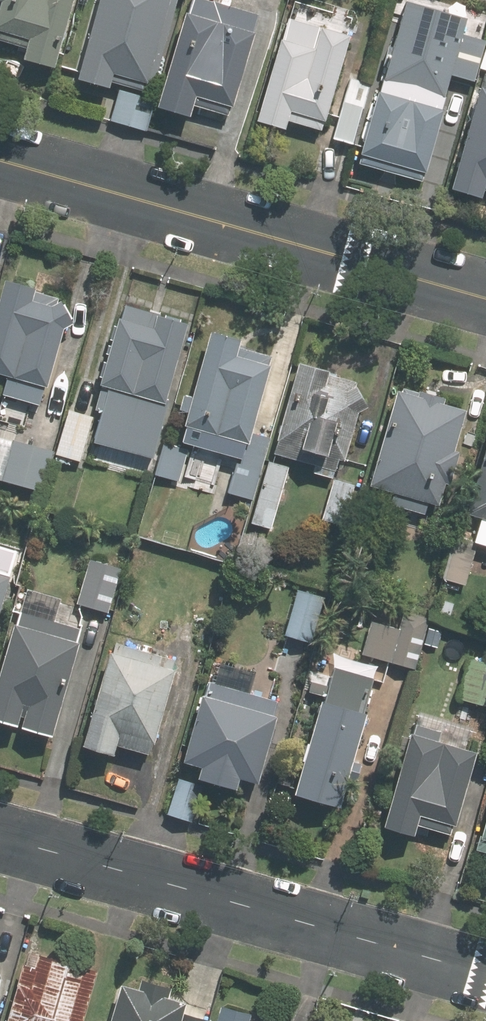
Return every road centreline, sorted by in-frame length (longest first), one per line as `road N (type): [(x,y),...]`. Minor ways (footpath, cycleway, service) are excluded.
road 1 (residential): [(485,973),(0,834)]
road 2 (residential): [(485,297),(0,159)]

